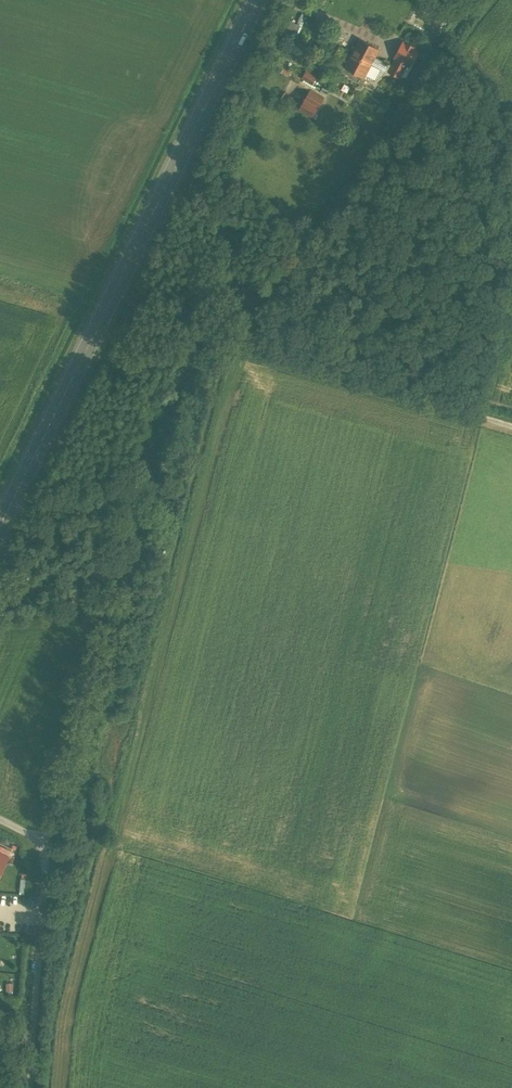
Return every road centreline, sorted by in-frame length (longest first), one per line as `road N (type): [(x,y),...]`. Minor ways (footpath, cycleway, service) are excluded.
road 1 (secondary): [(259,0),(0,527)]
road 2 (track): [(36,842),(84,762),(130,605),(145,479),(207,334)]
road 3 (unclassified): [(0,819),(36,842),(45,861),(33,1087)]
road 4 (unclassified): [(511,426),(251,348)]

